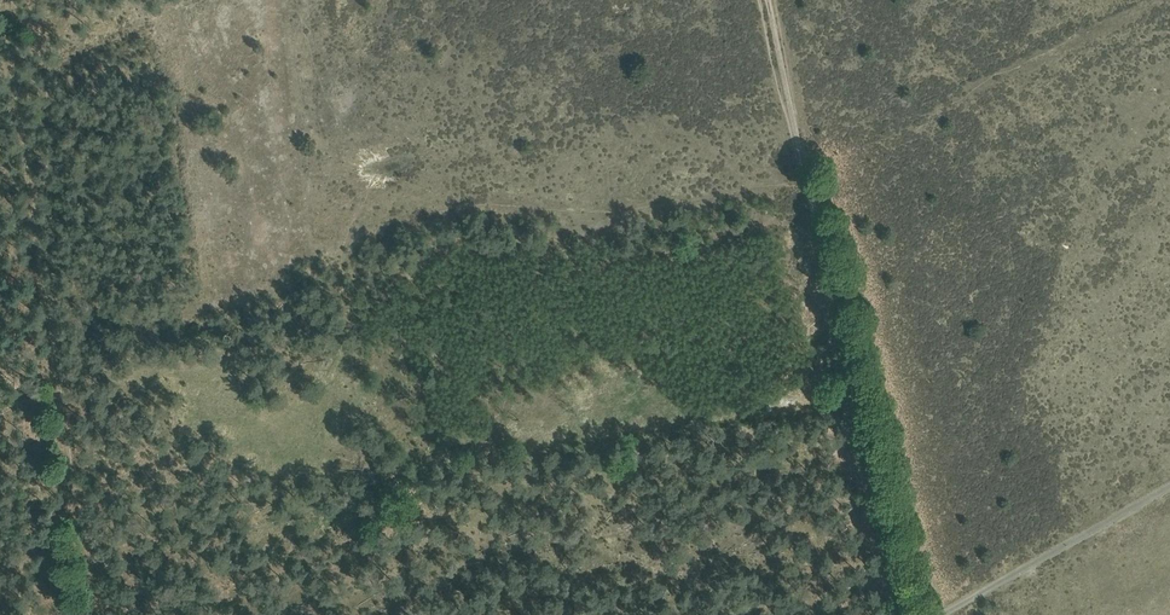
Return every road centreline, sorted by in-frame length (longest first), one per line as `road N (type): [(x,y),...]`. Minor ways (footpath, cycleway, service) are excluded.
road 1 (track): [(771,0),(907,614)]

